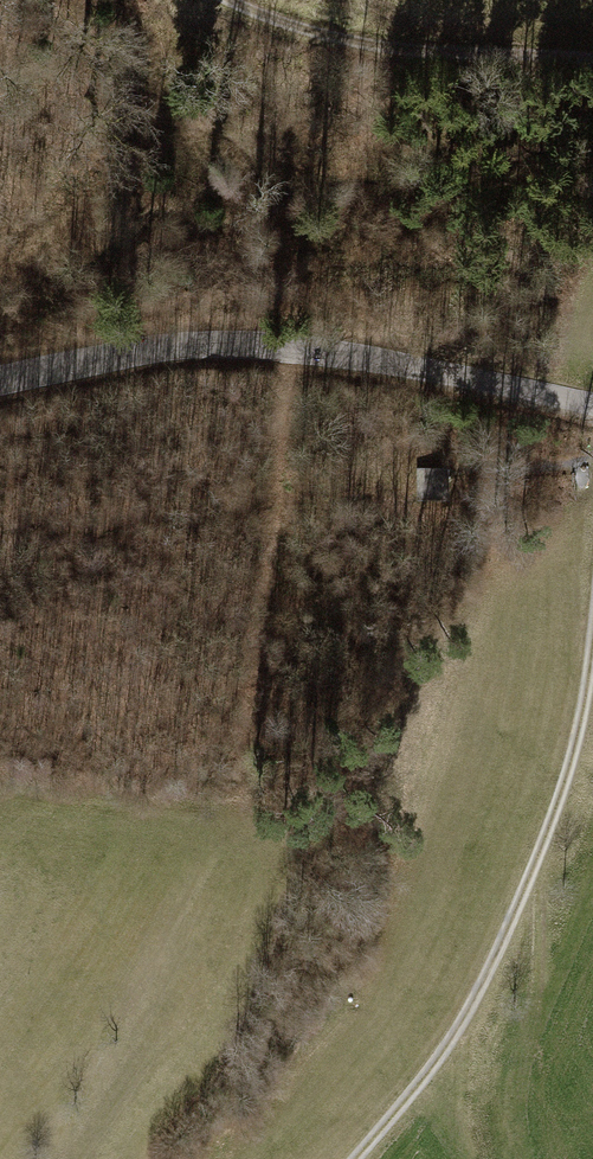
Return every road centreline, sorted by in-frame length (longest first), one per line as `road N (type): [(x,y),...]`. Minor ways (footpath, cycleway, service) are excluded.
road 1 (unclassified): [(592,404),(284,347),(132,352),(0,382)]
road 2 (track): [(354,1158),(480,1000),(569,771),(592,633)]
road 3 (track): [(284,347),(270,556),(234,797)]
road 4 (track): [(235,0),(400,67),(592,66)]

